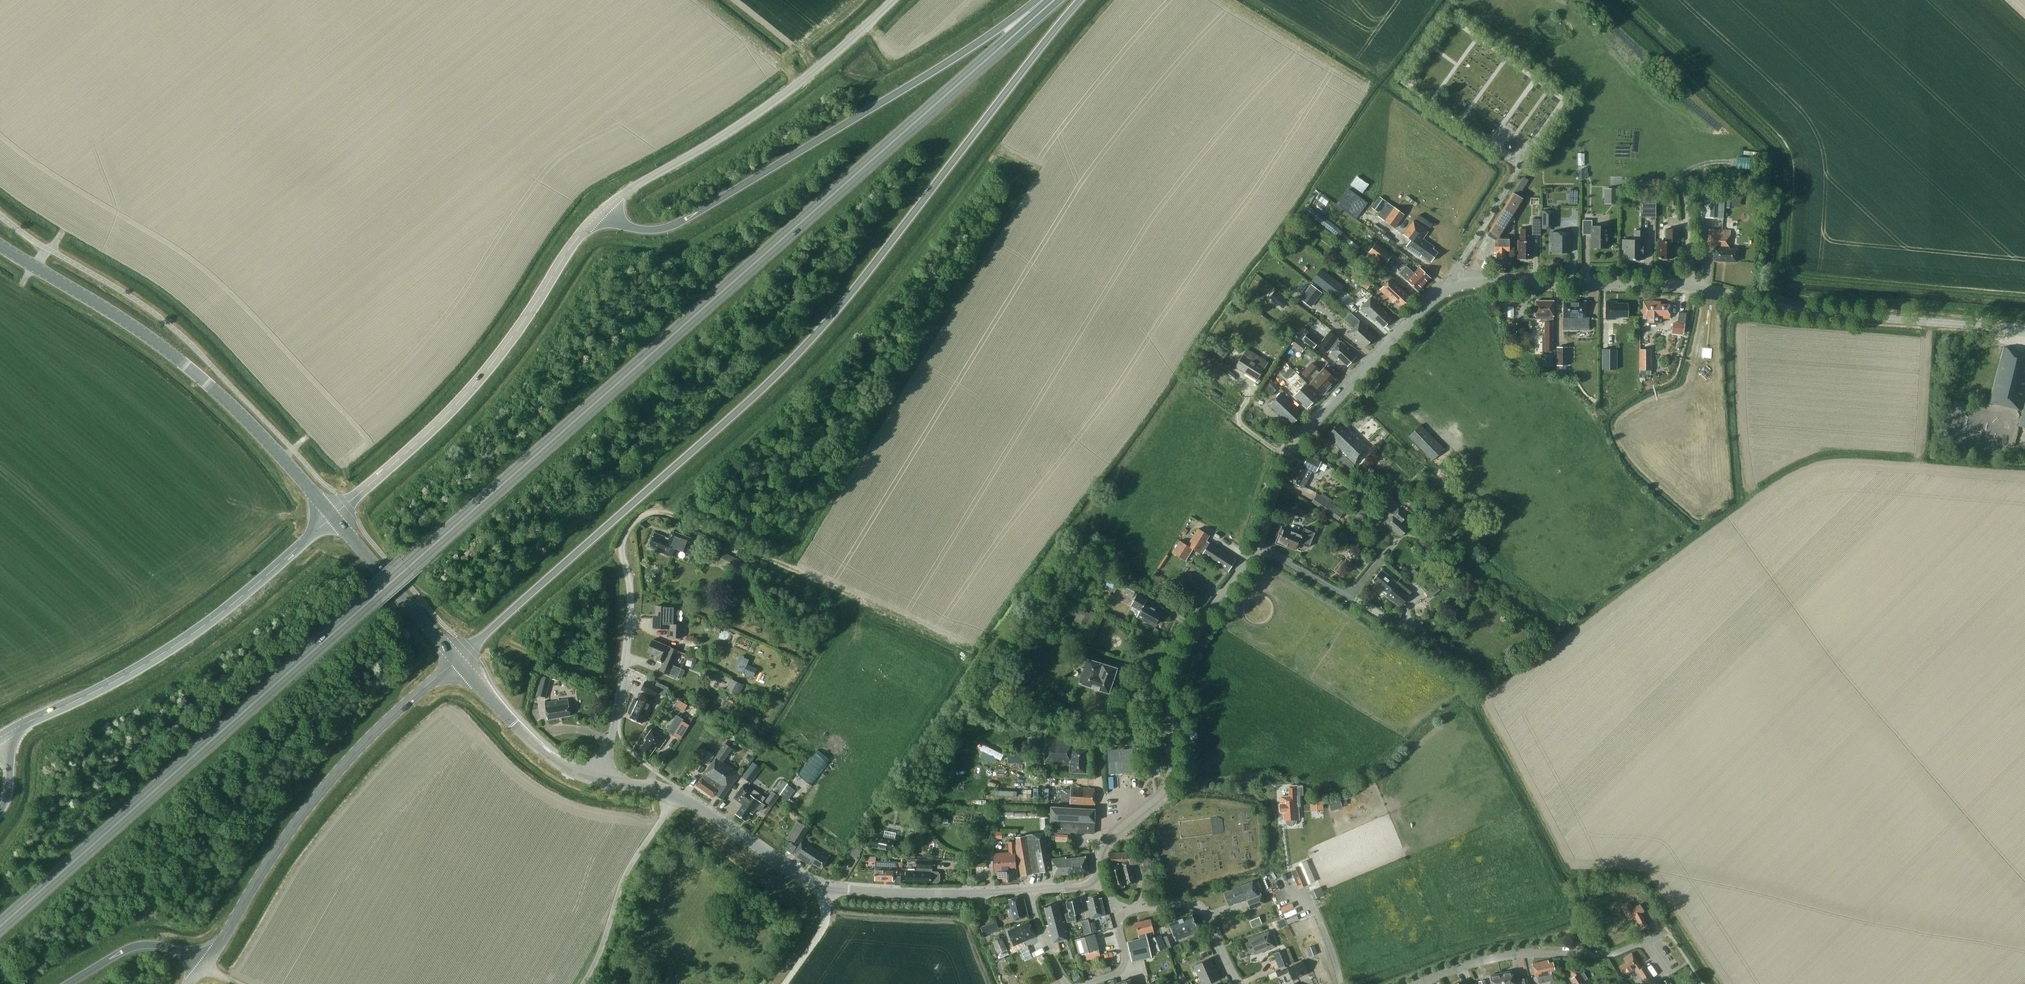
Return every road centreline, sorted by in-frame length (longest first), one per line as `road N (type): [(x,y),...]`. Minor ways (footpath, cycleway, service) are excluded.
road 1 (trunk): [(0,929),(1054,0)]
road 2 (trunk): [(456,660),(826,324),(1080,0)]
road 3 (tertiary): [(2024,332),(1760,309),(1691,286),(1482,281),(1451,288),(1298,438),(1255,546)]
road 4 (trunk): [(1039,0),(683,220),(648,229),(603,209)]
road 5 (tertiary): [(1031,891),(828,889),(688,802),(596,776)]
road 6 (secondary): [(332,517),(266,439),(185,365),(0,245)]
road 7 (secondary): [(332,517),(463,398),(603,209)]
road 8 (secondary): [(0,738),(220,615),(332,517)]
road 9 (secondary): [(203,967),(310,801),(456,660)]
road 10 (tertiary): [(1255,546),(1179,667),(1170,784),(1113,833),(1093,879)]
road 11 (unclassified): [(603,209),(802,84),(895,0)]
road 12 (residential): [(596,776),(626,662),(623,540),(634,520),(664,515)]
road 13 (residential): [(1422,983),(1515,955),(1608,955),(1664,930)]
road 14 (secondary): [(456,660),(332,517)]
road 15 (tertiary): [(596,776),(546,755),(456,660)]
road 16 (residential): [(1238,983),(1199,907),(1116,911)]
road 17 (residential): [(1381,559),(1354,591),(1343,592),(1255,546)]
road 18 (trunk): [(66,983),(135,946),(155,945),(203,967)]

